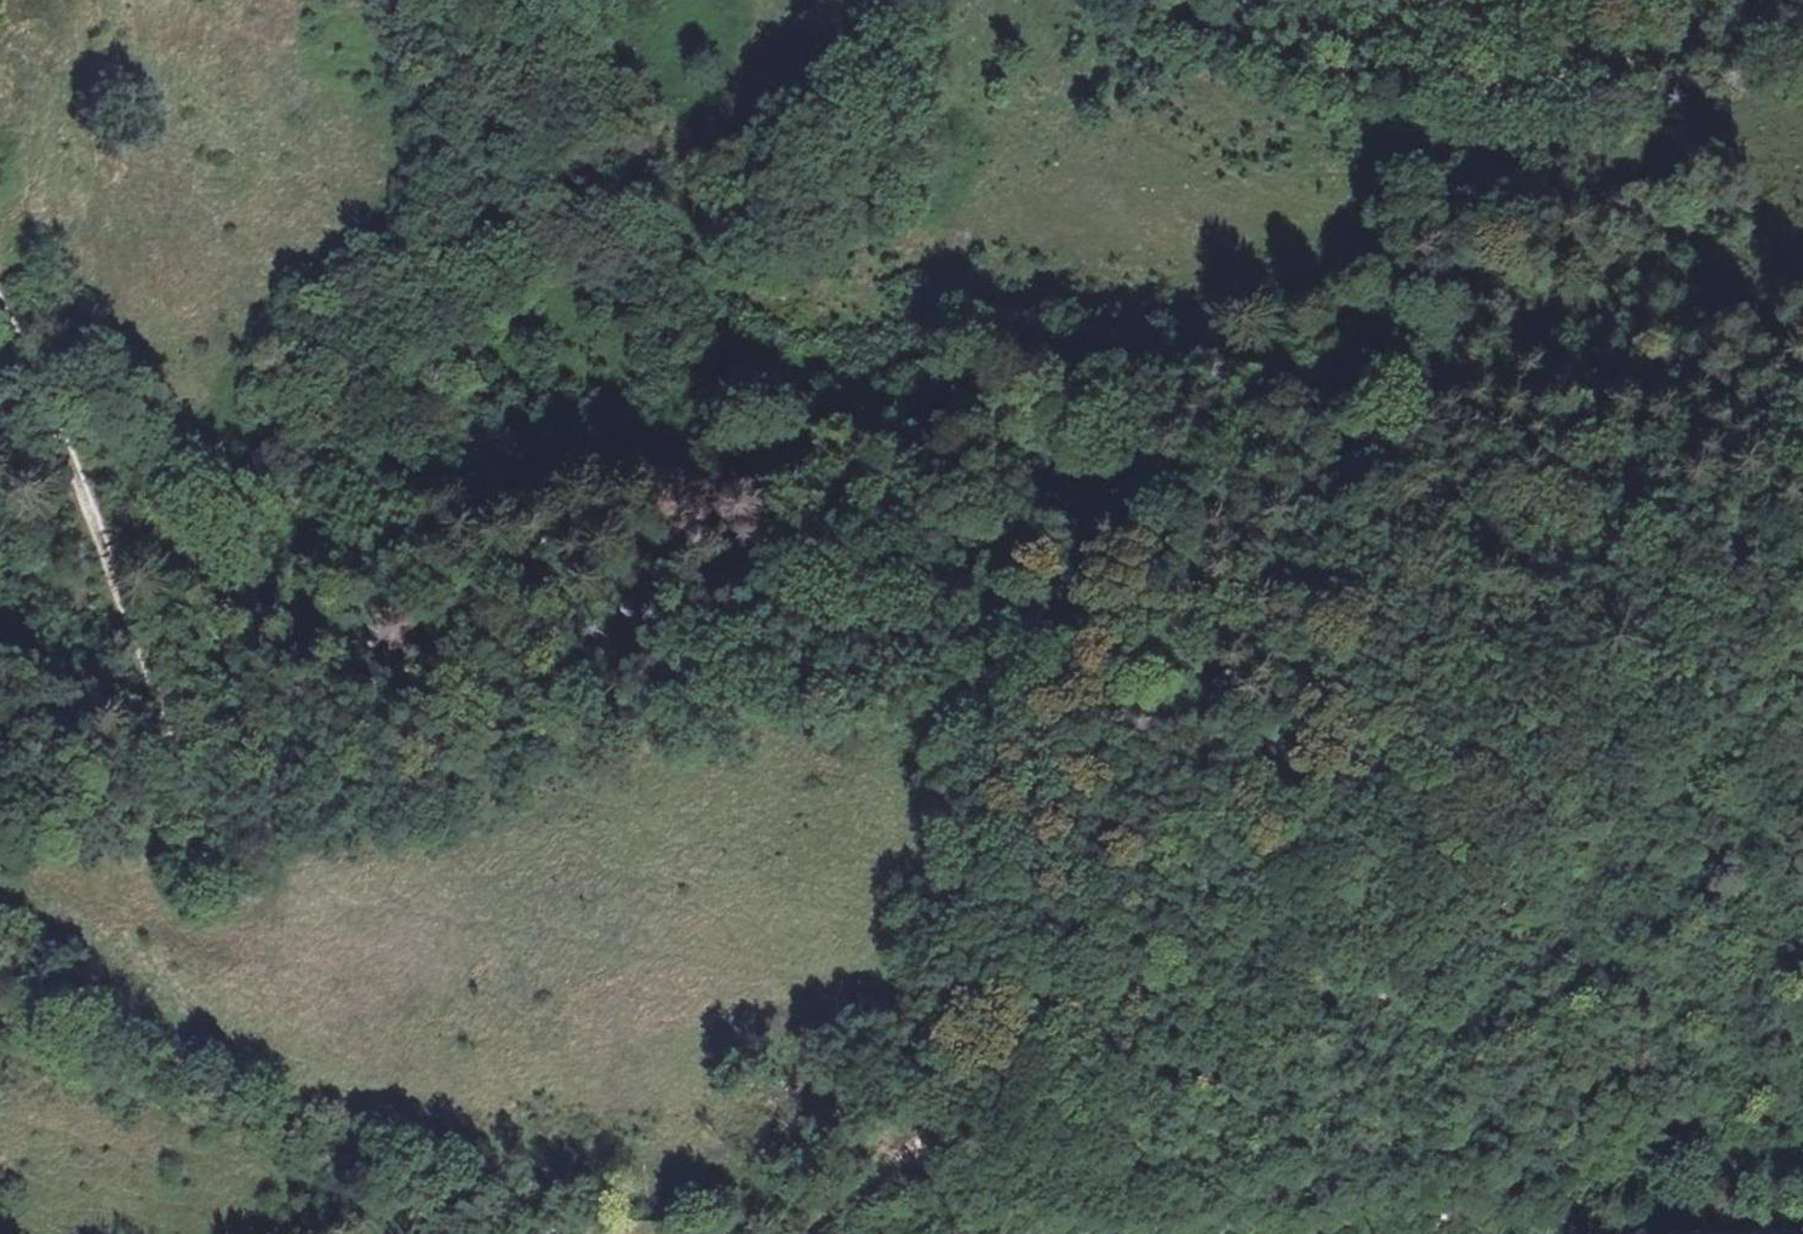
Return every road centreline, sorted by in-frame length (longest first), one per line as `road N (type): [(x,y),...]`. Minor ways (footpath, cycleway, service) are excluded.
road 1 (track): [(1802,680),(1382,994),(1337,997),(1244,954),(1073,1012),(813,1233)]
road 2 (track): [(361,1233),(108,551),(0,306)]
road 3 (track): [(590,1233),(529,1222),(349,1159),(157,1056),(0,942)]
road 4 (track): [(1179,0),(1288,57),(1425,89),(1605,68),(1797,0)]

